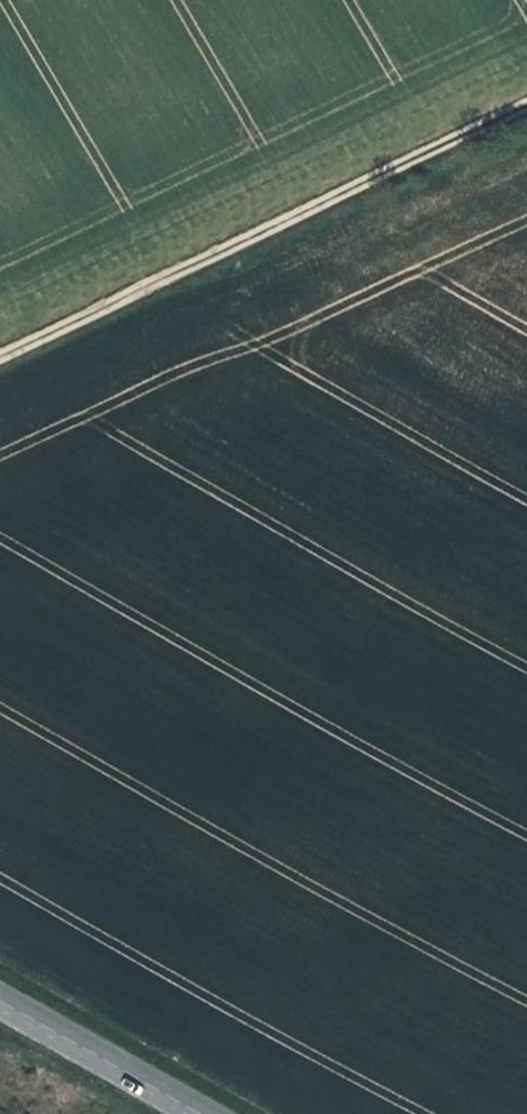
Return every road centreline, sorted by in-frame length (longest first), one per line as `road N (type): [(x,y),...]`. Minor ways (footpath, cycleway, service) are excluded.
road 1 (track): [(0,355),(526,105)]
road 2 (secondary): [(0,998),(204,1113)]

